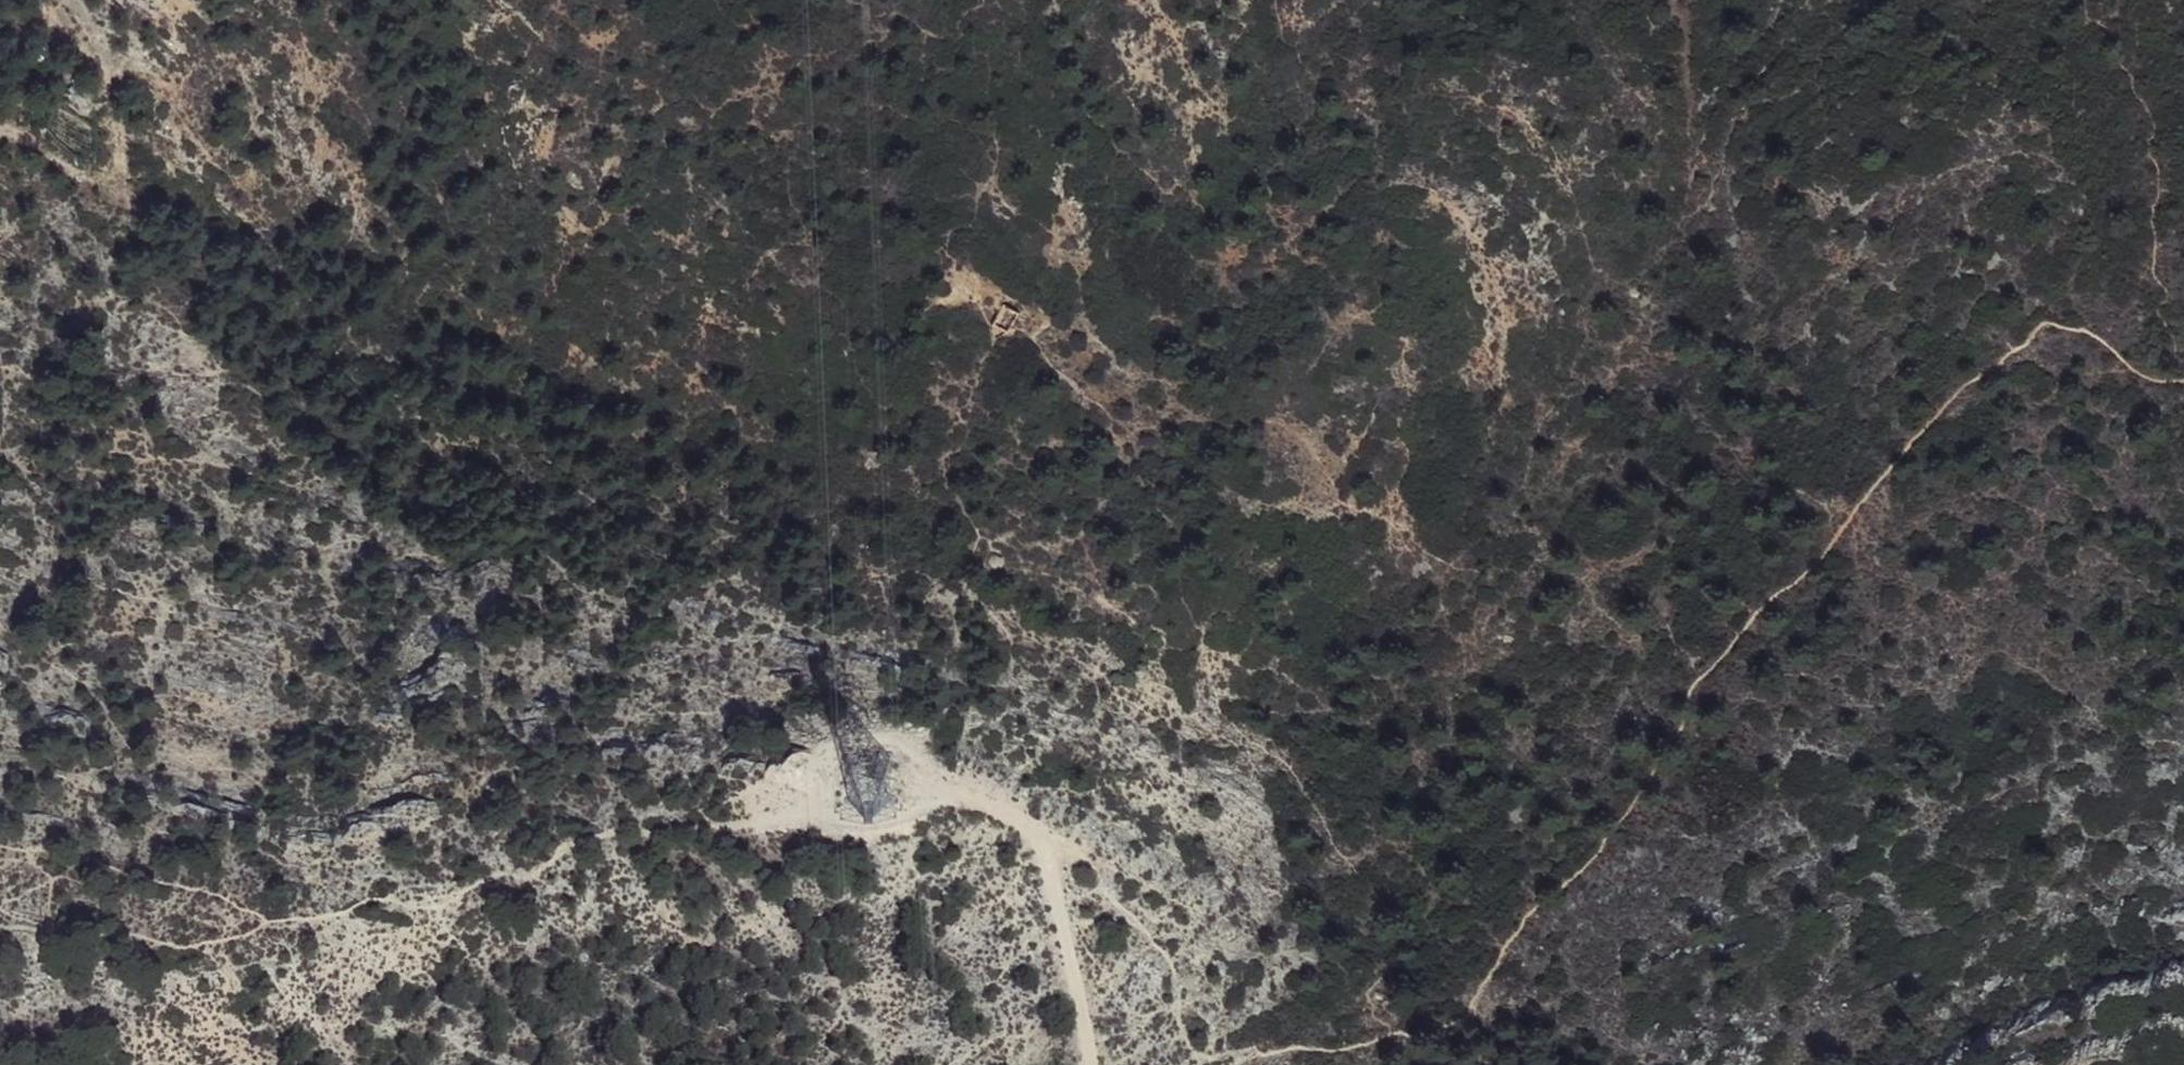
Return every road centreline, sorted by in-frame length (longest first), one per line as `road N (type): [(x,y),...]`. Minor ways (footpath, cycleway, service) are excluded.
road 1 (track): [(1089,1064),(1040,836),(985,797),(908,788),(791,793)]

